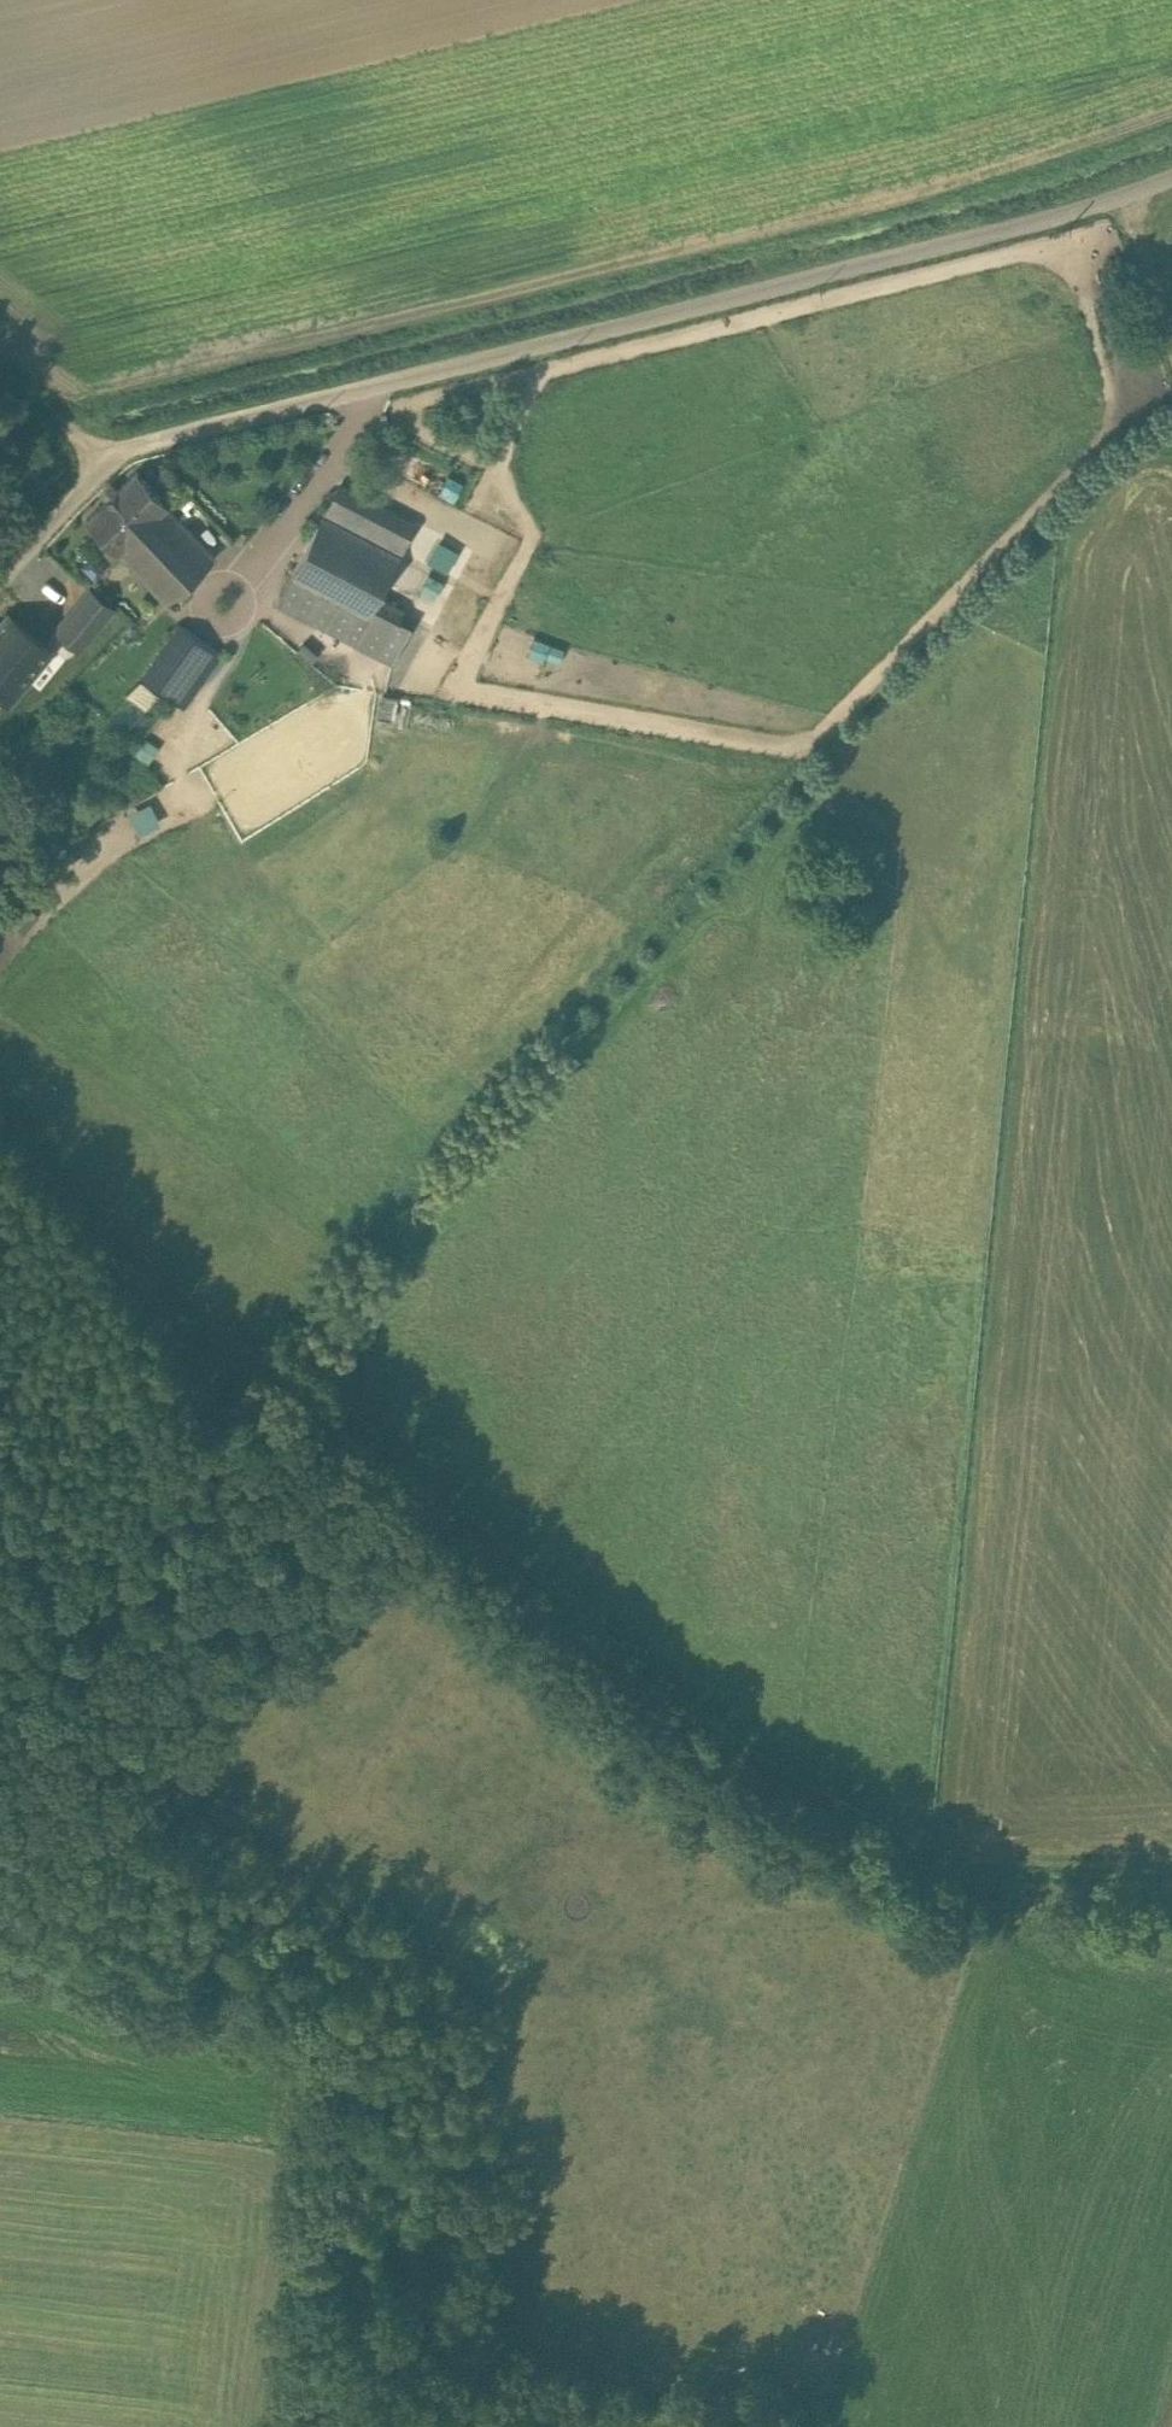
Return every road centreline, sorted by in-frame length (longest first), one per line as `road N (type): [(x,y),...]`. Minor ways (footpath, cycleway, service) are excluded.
road 1 (unclassified): [(1171,175),(1083,208),(129,444),(104,461)]
road 2 (track): [(0,575),(104,461),(0,377)]

